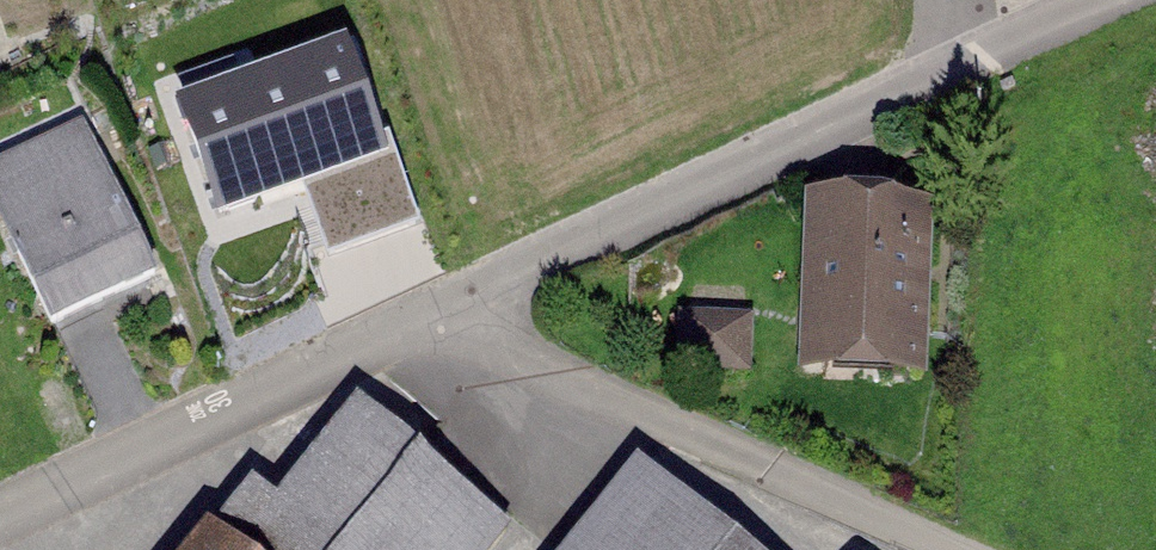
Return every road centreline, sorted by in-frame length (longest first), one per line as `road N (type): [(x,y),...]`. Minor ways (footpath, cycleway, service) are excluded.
road 1 (residential): [(1106,0),(0,516)]
road 2 (track): [(955,549),(410,323)]

